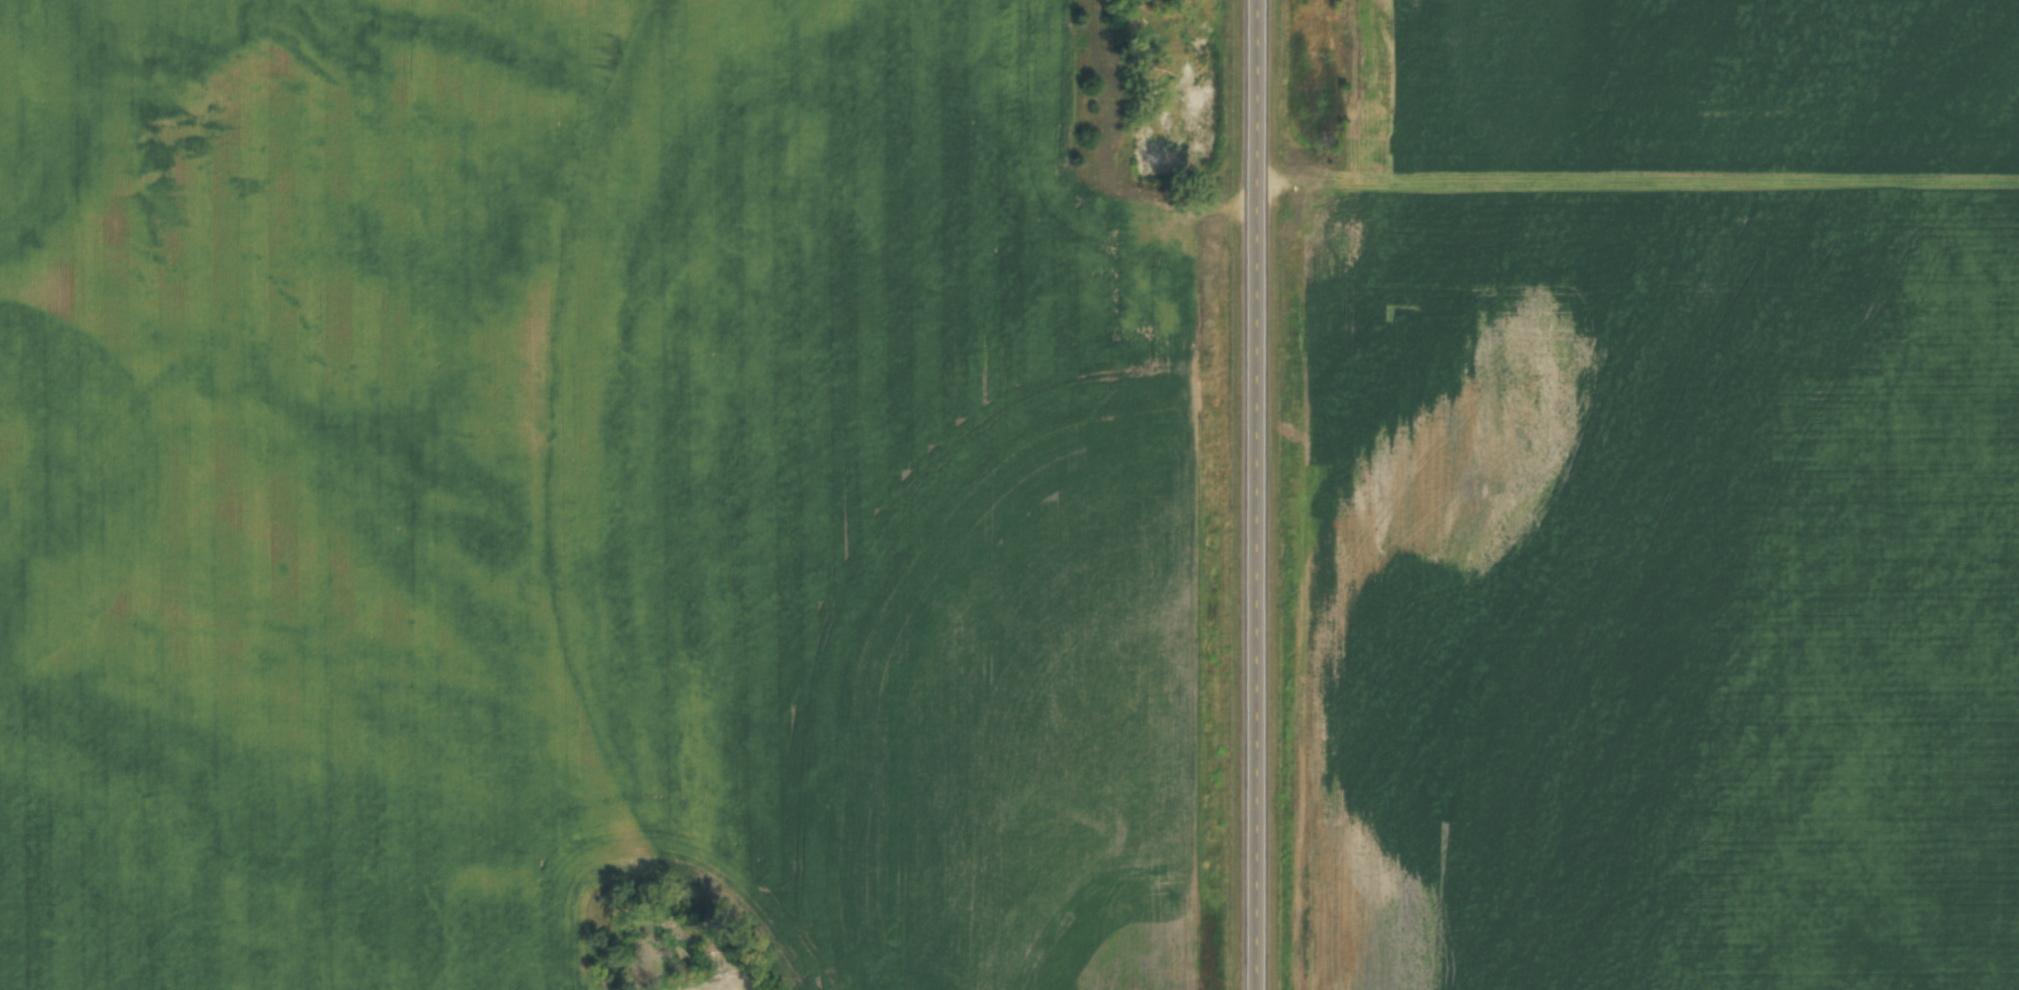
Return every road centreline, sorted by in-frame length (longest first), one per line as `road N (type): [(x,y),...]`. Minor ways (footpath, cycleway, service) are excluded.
road 1 (primary): [(1256,989),(1255,0)]

